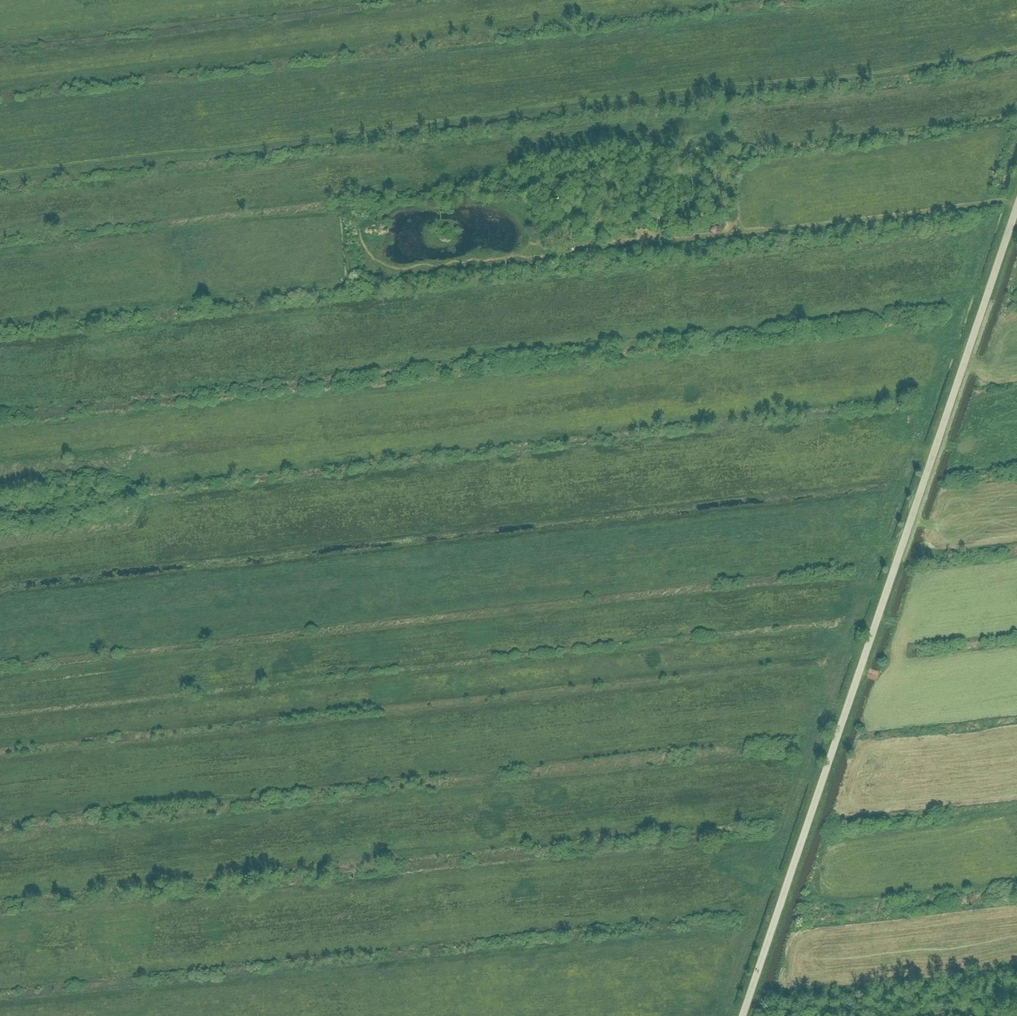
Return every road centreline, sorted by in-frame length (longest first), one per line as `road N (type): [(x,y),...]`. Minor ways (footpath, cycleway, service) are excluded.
road 1 (unclassified): [(743,1015),(1016,212)]

